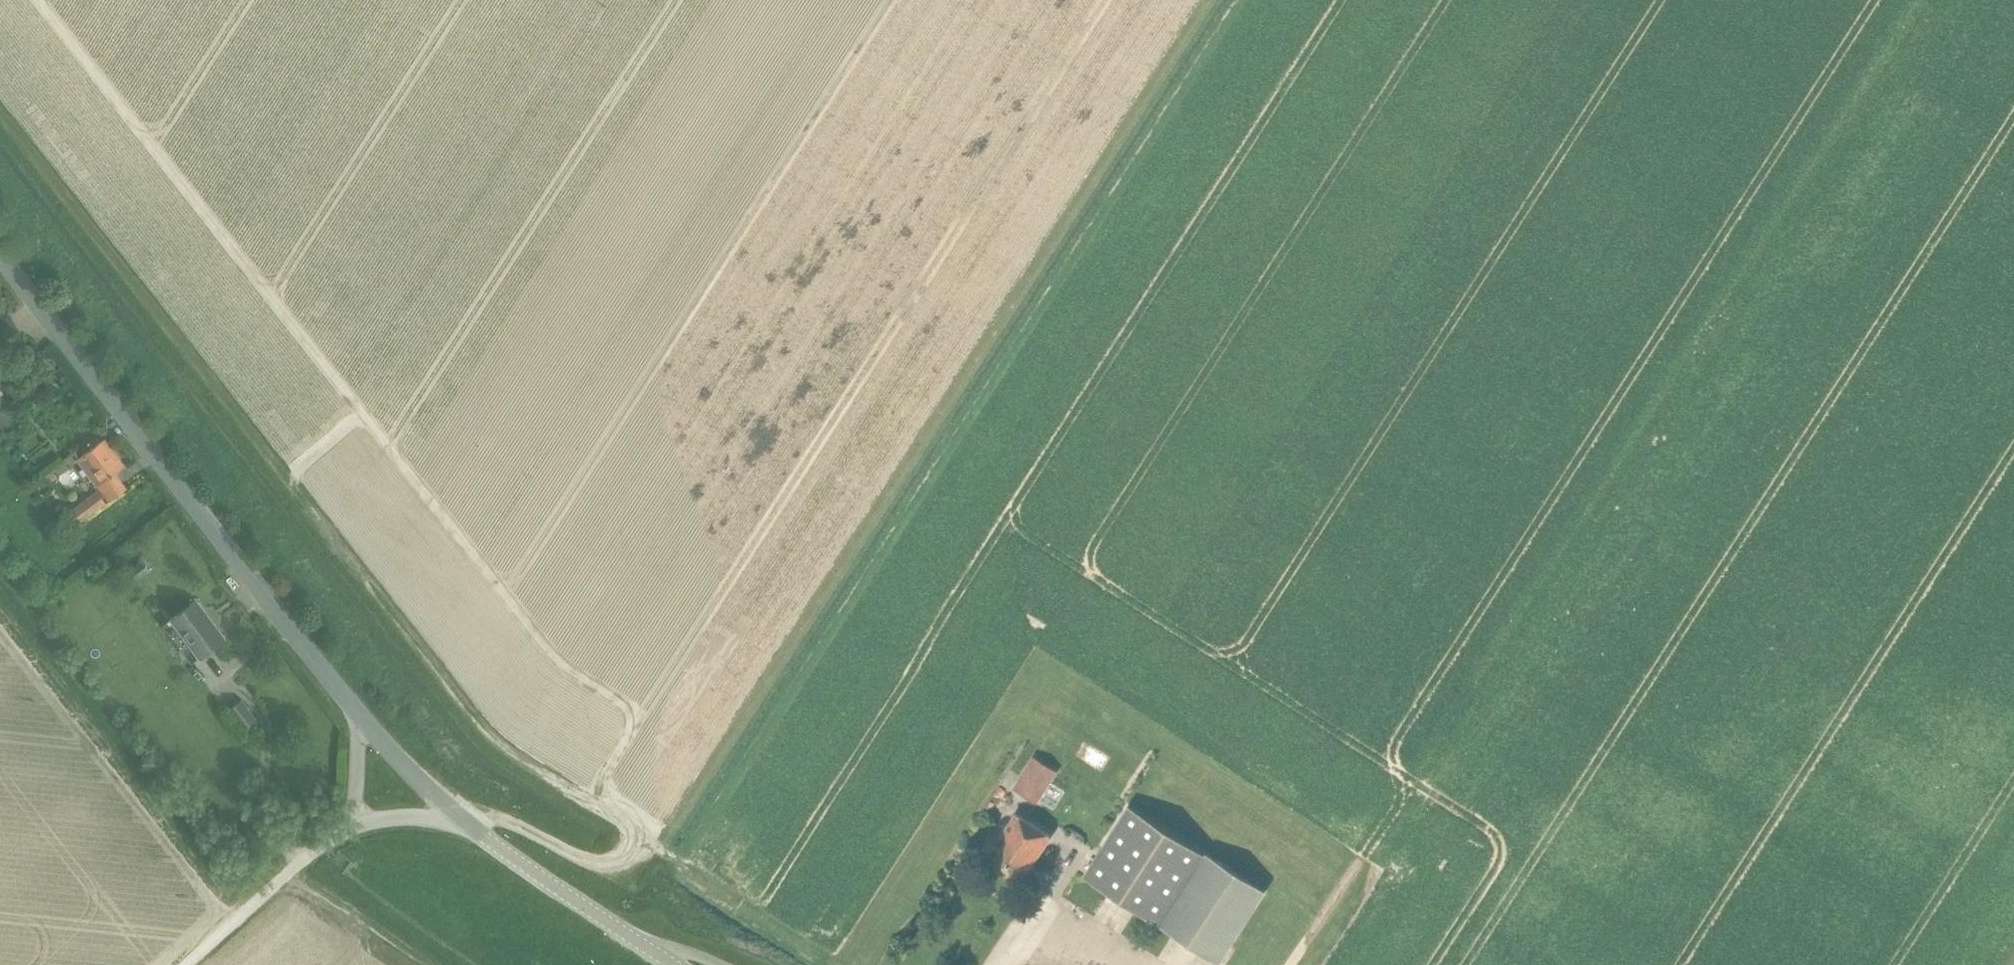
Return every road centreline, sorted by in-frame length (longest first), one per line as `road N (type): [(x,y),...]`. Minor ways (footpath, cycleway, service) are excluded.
road 1 (tertiary): [(357,716),(0,260)]
road 2 (tertiary): [(631,938),(457,824)]
road 3 (unclassified): [(192,964),(350,829)]
road 4 (tertiary): [(457,824),(357,716)]

